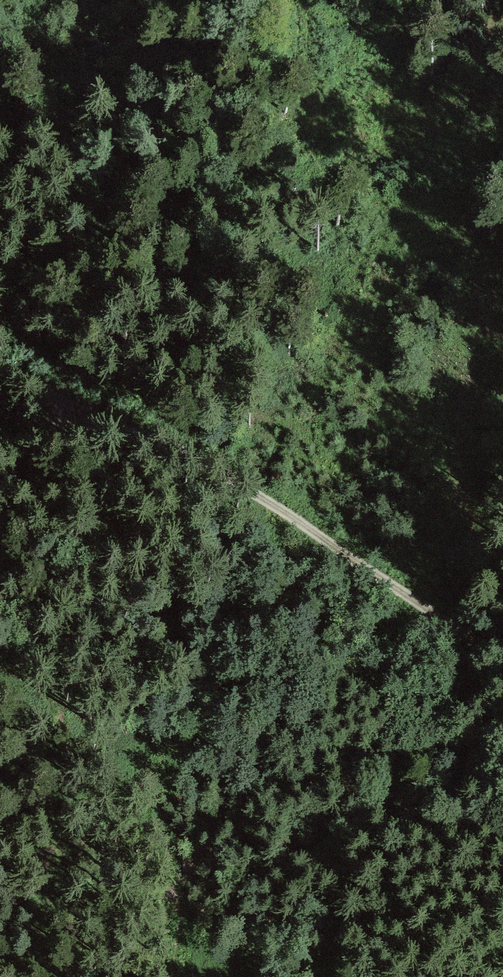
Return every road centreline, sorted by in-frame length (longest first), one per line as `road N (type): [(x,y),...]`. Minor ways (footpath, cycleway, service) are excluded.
road 1 (track): [(502,662),(164,439),(0,370)]
road 2 (track): [(0,677),(67,719),(502,835)]
road 3 (track): [(0,444),(128,424)]

